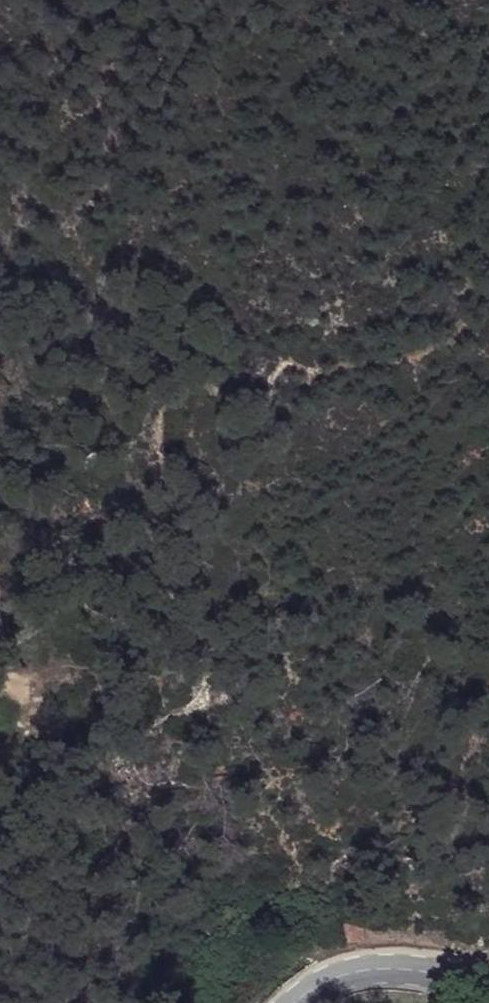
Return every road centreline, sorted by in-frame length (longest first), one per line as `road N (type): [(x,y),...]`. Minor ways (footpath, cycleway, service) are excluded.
road 1 (secondary): [(488,983),(386,965),(332,975),(288,1002)]

